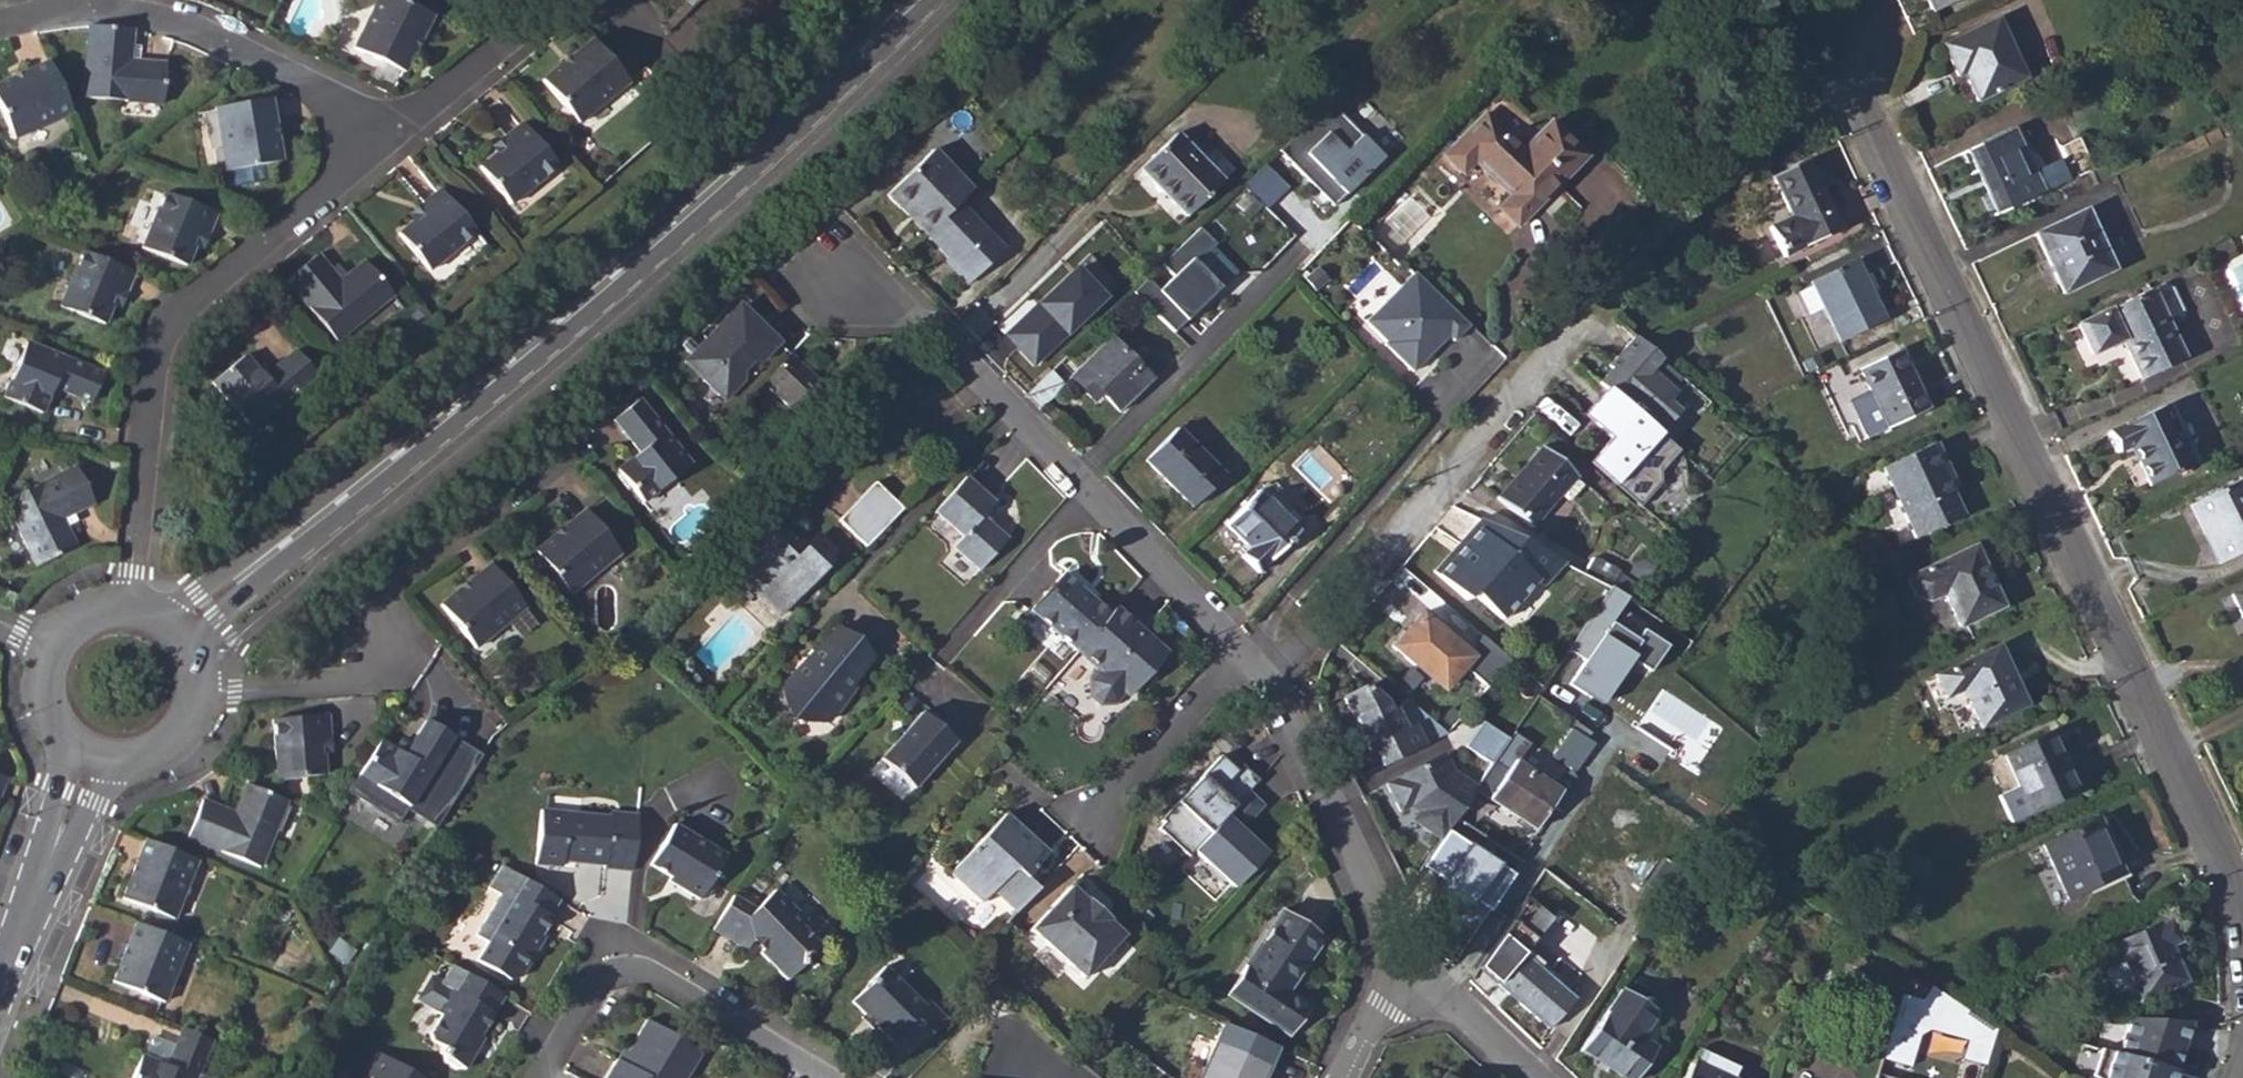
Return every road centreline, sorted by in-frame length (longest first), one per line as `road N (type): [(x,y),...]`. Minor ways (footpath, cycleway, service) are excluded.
road 1 (residential): [(1850,33),(1862,123),(2185,793),(2242,936)]
road 2 (tertiary): [(915,0),(761,153),(185,630)]
road 3 (residential): [(840,282),(910,321),(1248,656)]
road 4 (residential): [(127,602),(160,346),(181,312),(377,146)]
road 5 (residential): [(1590,284),(1248,656)]
road 6 (residential): [(208,691),(343,687),(386,653),(384,595),(581,439)]
road 7 (residential): [(377,146),(345,110),(225,44),(108,9),(55,12)]
road 8 (residential): [(815,1077),(648,973),(601,982),(538,1077)]
road 9 (residential): [(1248,656),(1283,700),(1399,938)]
road 10 (residential): [(377,146),(565,0)]
road 11 (tertiary): [(89,772),(0,990)]
road 12 (residential): [(1248,656),(1089,826)]
road 13 (residential): [(1399,938),(1438,993),(1530,1077)]
road 14 (tertiary): [(89,772),(133,776),(174,759),(196,734),(208,691)]
road 15 (residential): [(1399,938),(1383,1011),(1347,1077)]
road 16 (tertiary): [(41,649),(31,684),(37,721),(57,752),(89,772)]

